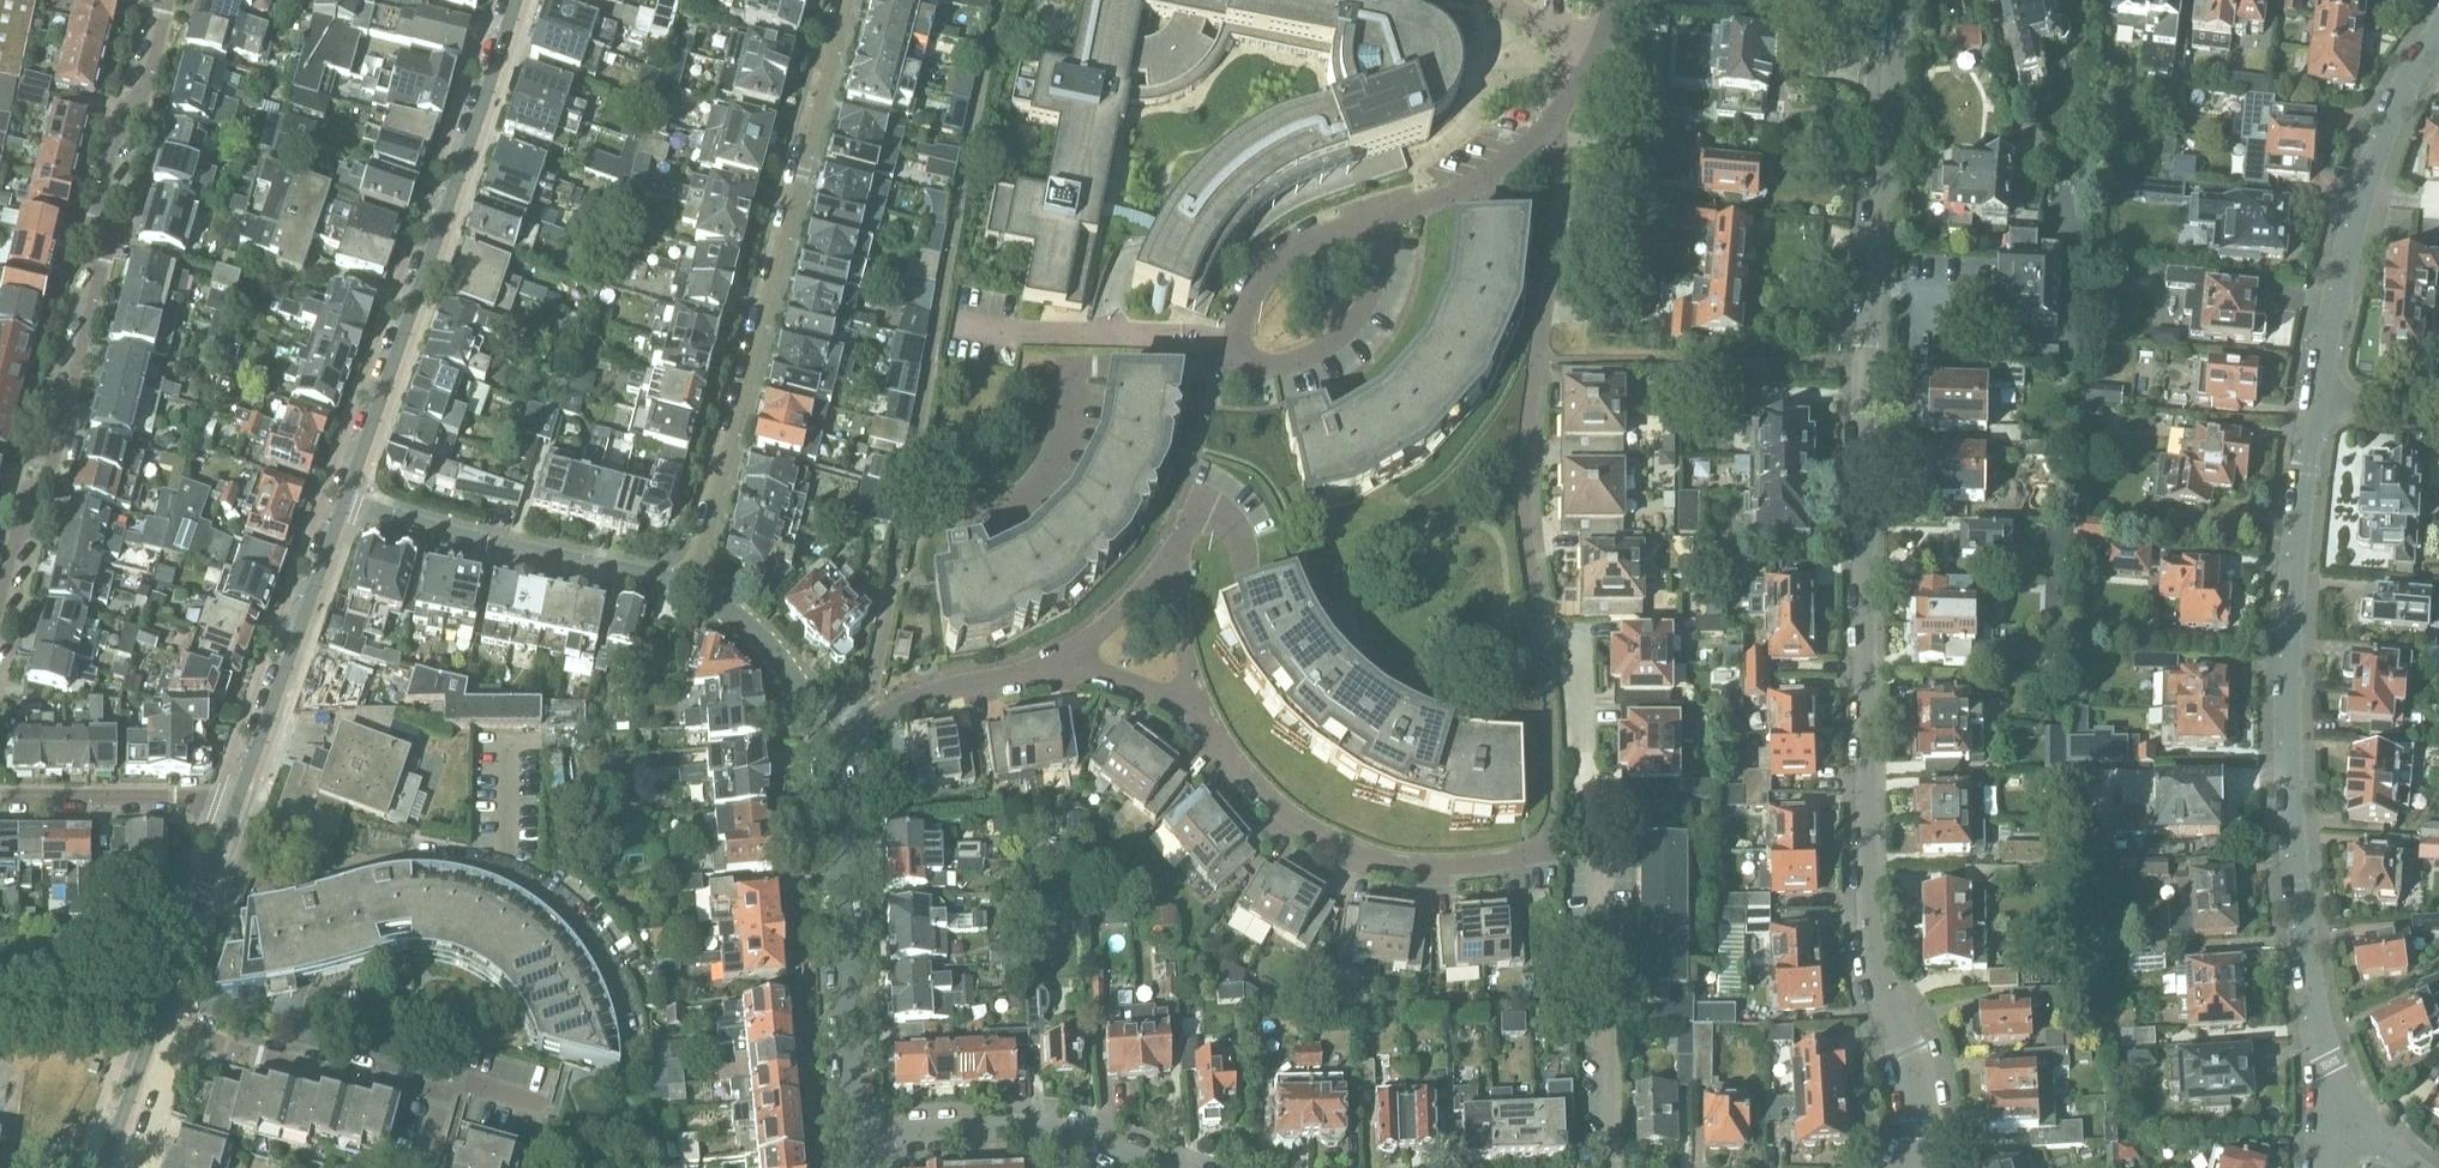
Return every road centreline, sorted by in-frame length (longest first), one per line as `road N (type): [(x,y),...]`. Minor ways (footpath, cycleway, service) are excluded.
road 1 (residential): [(1913,1167),(1919,1105),(1913,1049),(1861,899),(1857,806),(1878,77),(1893,0)]
road 2 (residential): [(2341,1099),(2293,886),(2288,752),(2296,555),(2316,399)]
road 3 (residential): [(0,615),(30,497),(54,478),(173,0)]
road 4 (residential): [(854,0),(699,586)]
road 5 (tertiary): [(514,0),(344,498)]
road 6 (residential): [(641,1045),(614,971),(566,910),(503,873),(417,862),(344,867),(226,825)]
road 7 (residential): [(1559,115),(1556,237),(1529,453),(1538,616)]
road 8 (residential): [(1559,862),(1436,873),(1365,860),(1299,828),(1197,716)]
road 9 (residential): [(556,1107),(420,1066),(266,1060),(154,1024)]
road 10 (residential): [(855,1136),(843,847),(829,747)]
road 11 (residential): [(2316,399),(2377,148),(2438,36)]
road 12 (residential): [(1247,369),(1099,370),(1080,378),(1075,431),(1053,482),(1007,522),(967,537)]
road 13 (residential): [(699,586),(437,531),(344,498)]
road 14 (tertiary): [(344,498),(234,805)]
road 15 (residential): [(1160,1167),(1048,1127),(855,1136)]
road 16 (residential): [(1063,668),(926,696),(829,747)]
road 17 (residential): [(1381,216),(1381,275),(1365,316),(1332,348),(1289,367),(1247,369)]
road 18 (residential): [(234,805),(175,796),(0,795)]
road 19 (residential): [(1247,369),(1255,294),(1288,257),(1381,216)]
road 20 (tertiary): [(226,825),(154,1024)]
road 21 (residential): [(829,747),(810,704),(764,640),(699,586)]
road 22 (residential): [(1381,216),(1481,181),(1559,115)]
road 23 (residential): [(1174,561),(1206,501),(1242,528),(1255,572)]
road 24 (residential): [(1197,716),(1172,614),(1174,561)]
road 25 (residential): [(1063,668),(1174,561)]
road 26 (tertiary): [(154,1024),(101,1167)]
road 27 (residential): [(1197,716),(1119,681),(1063,668)]
road 28 (residential): [(2438,411),(2316,399)]
road 29 (residential): [(1600,53),(1491,0)]

